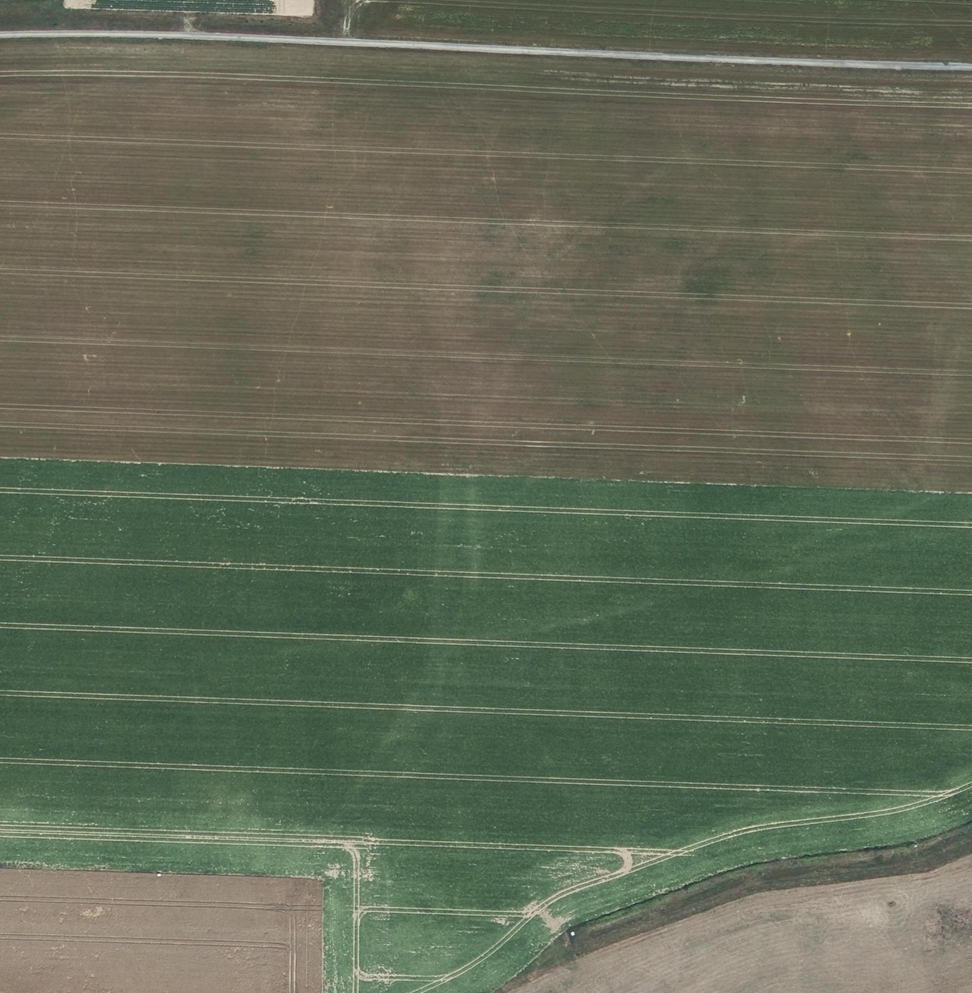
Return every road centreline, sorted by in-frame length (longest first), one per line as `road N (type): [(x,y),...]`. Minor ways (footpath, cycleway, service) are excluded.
road 1 (unclassified): [(0,37),(971,67)]

